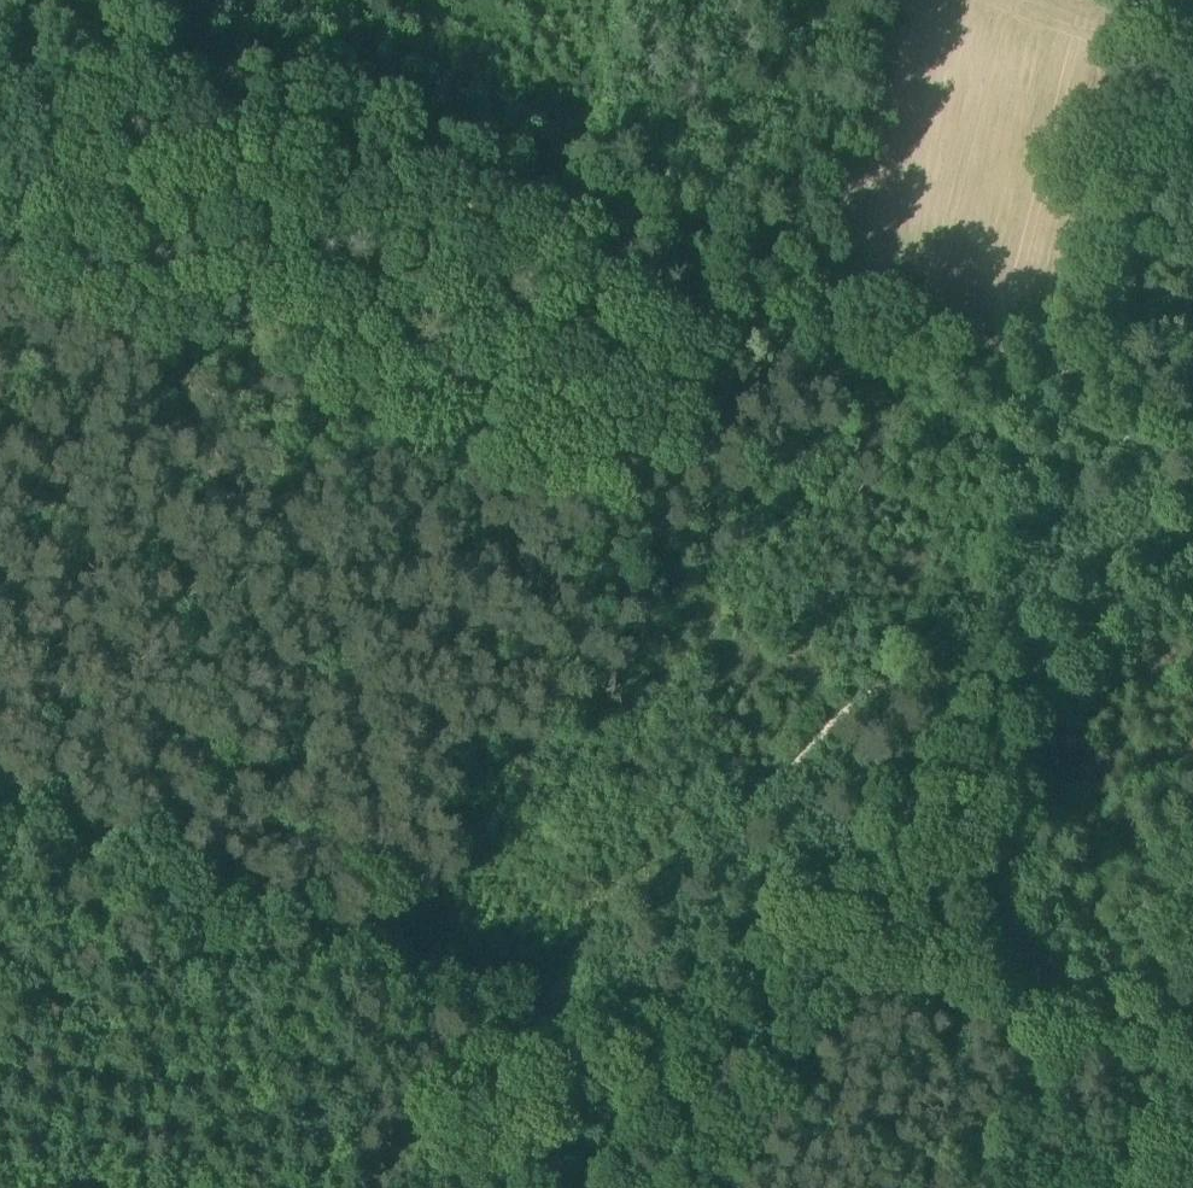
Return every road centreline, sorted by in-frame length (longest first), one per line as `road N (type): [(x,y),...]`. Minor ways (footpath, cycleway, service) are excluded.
road 1 (track): [(355,114),(1192,412)]
road 2 (track): [(1192,531),(661,1058)]
road 3 (track): [(20,818),(661,1058)]
road 4 (track): [(34,0),(355,114)]
road 5 (track): [(661,1058),(517,1187)]

